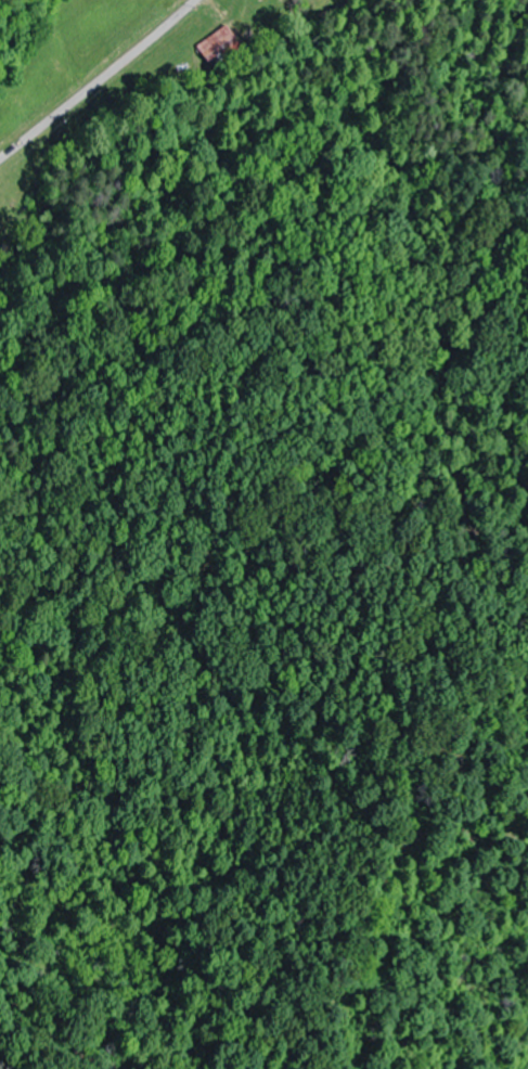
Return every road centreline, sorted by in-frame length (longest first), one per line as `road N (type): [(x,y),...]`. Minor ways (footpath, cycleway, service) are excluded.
road 1 (residential): [(0,159),(197,0)]

